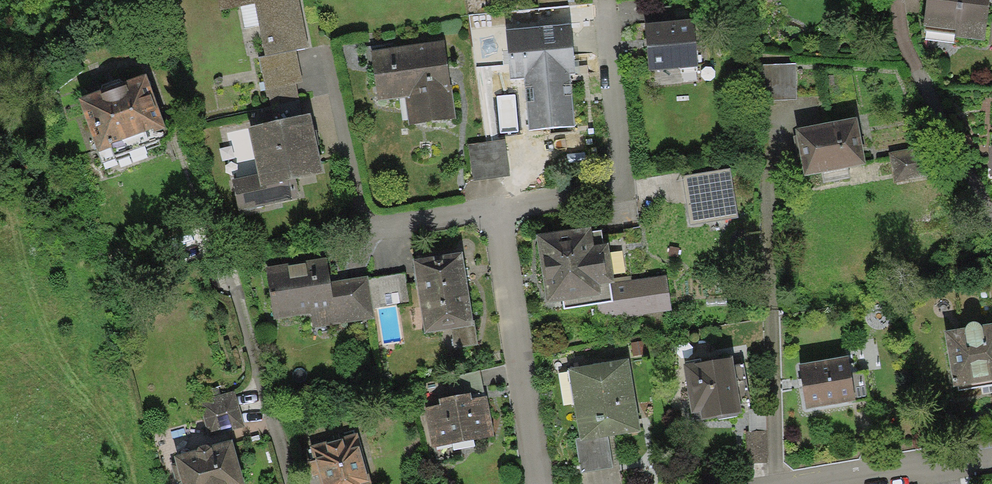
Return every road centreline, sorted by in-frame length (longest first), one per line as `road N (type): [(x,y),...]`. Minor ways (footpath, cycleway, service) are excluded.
road 1 (residential): [(500,201),(628,171),(611,0)]
road 2 (residential): [(329,62),(355,201),(383,221),(500,201)]
road 3 (residential): [(534,483),(500,201)]
road 4 (residential): [(794,483),(991,453)]

